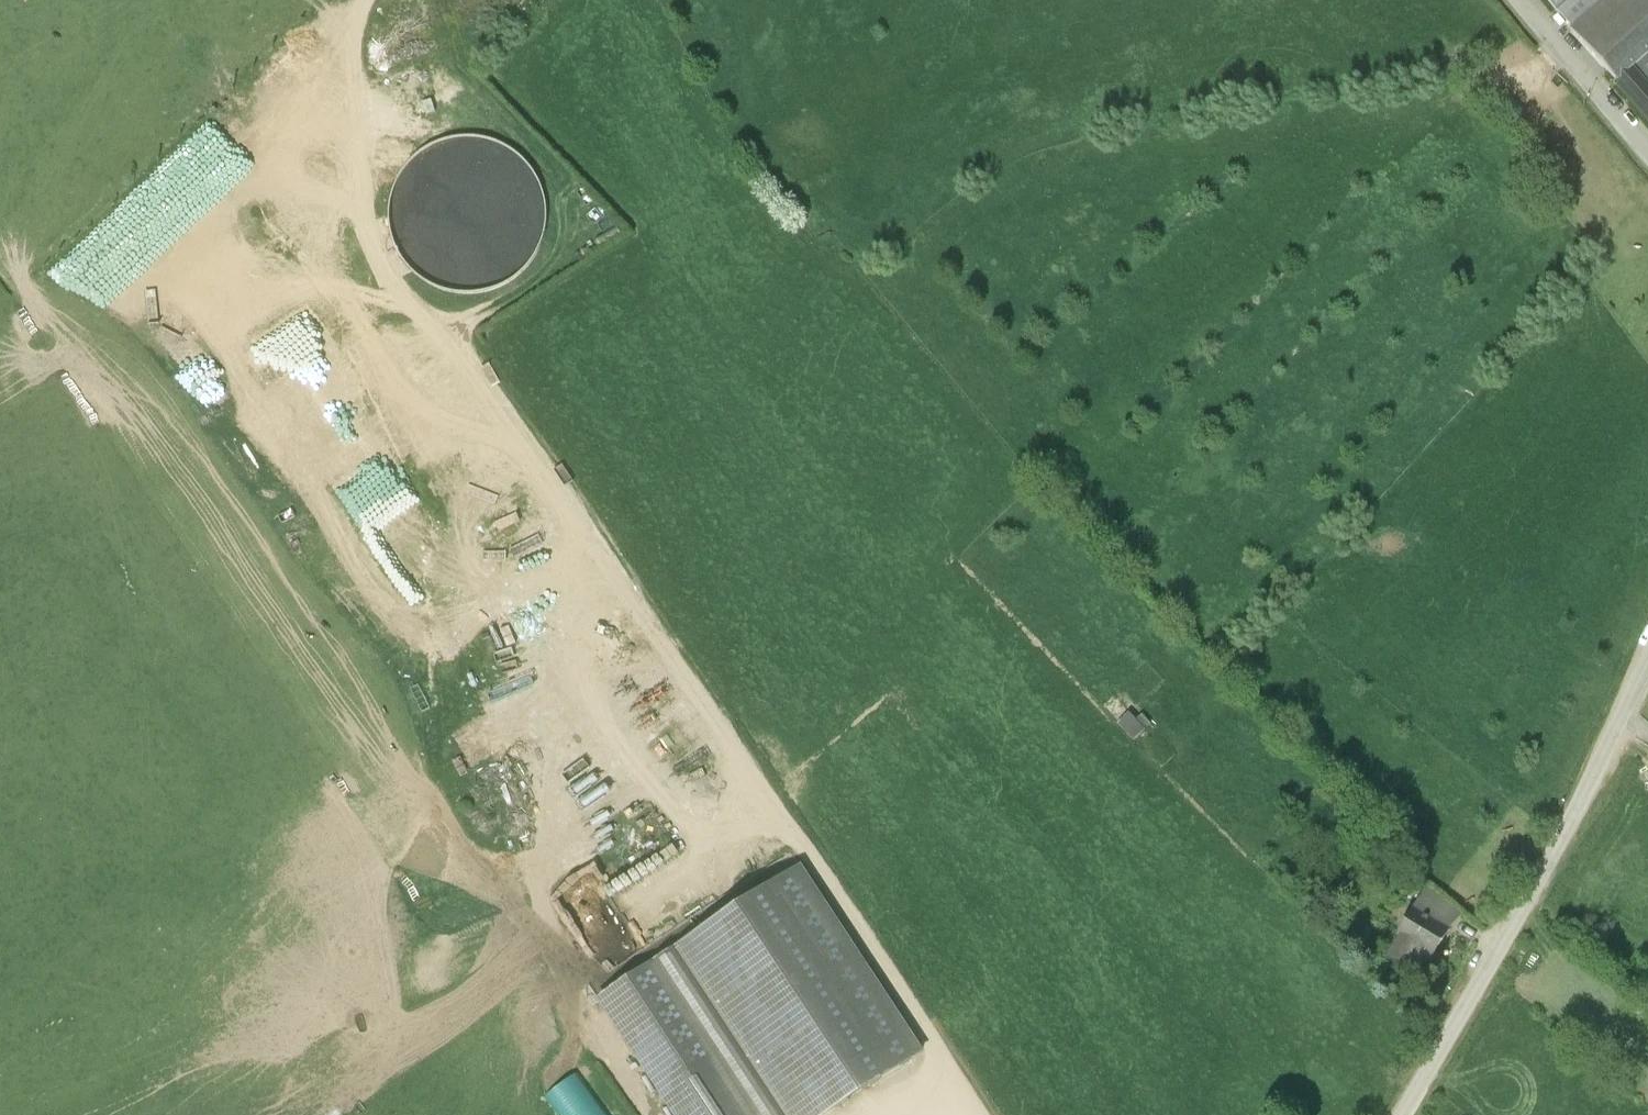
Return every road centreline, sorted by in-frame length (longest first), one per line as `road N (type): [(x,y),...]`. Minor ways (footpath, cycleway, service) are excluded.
road 1 (track): [(366,0),(347,38),(357,172),(379,281),(462,346),(773,804)]
road 2 (residential): [(1405,1114),(1647,669)]
road 3 (residential): [(1517,0),(1647,153)]

